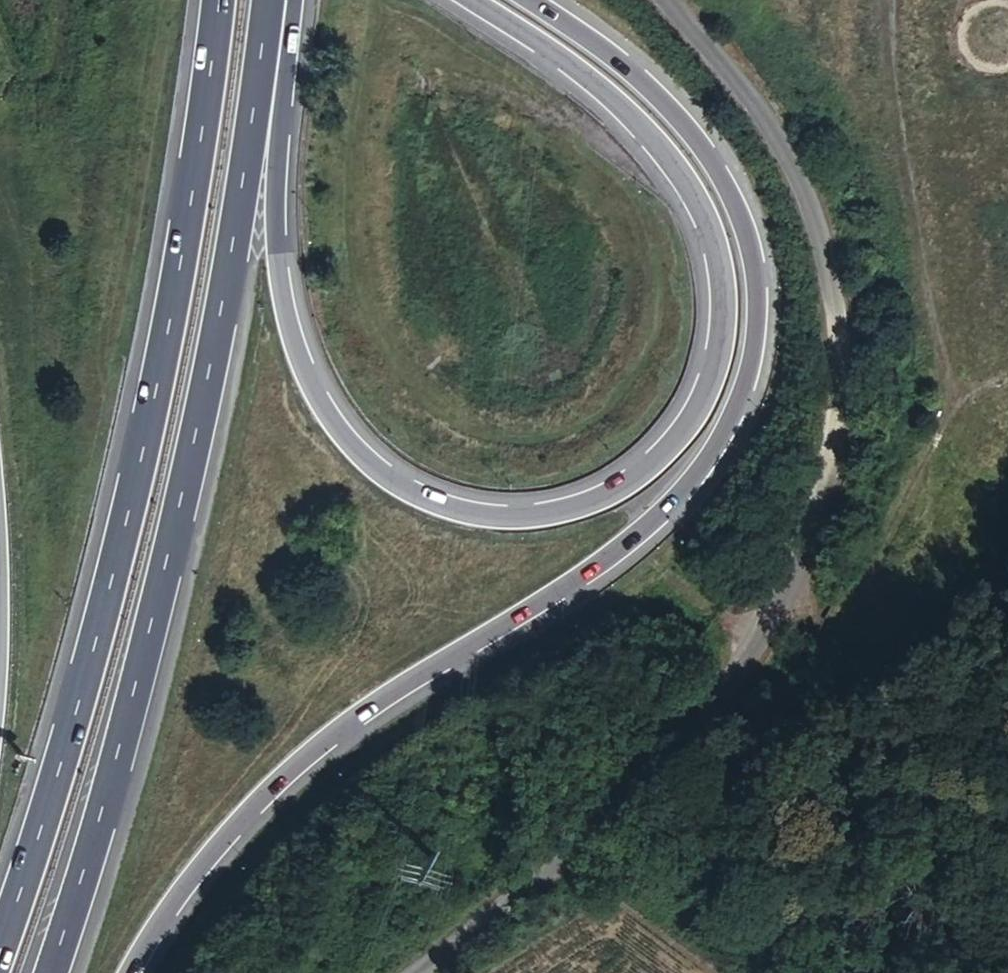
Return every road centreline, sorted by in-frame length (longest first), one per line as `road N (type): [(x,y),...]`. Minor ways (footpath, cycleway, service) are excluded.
road 1 (trunk): [(471,0),(564,60),(649,134),(709,224),(723,275),(716,367),(666,453),(629,484),(579,508),(529,518),(454,507),(412,490),(344,430),(313,383),(288,276),(289,46),(273,0)]
road 2 (trunk): [(133,972),(176,901),(280,781),(404,684),(631,540),(718,443),(747,384),(756,328),(752,255),(730,189),(690,130),(634,73),(525,0)]
road 3 (unclassified): [(404,972),(661,781),(746,667),(816,486),(831,414),(832,327),(820,264),(764,127),(668,0)]
road 4 (trunk): [(56,972),(163,602),(217,351),(272,0)]
road 5 (trunk): [(221,0),(173,315),(137,487),(66,756),(0,956)]
road 6 (trunk): [(0,501),(0,696)]

